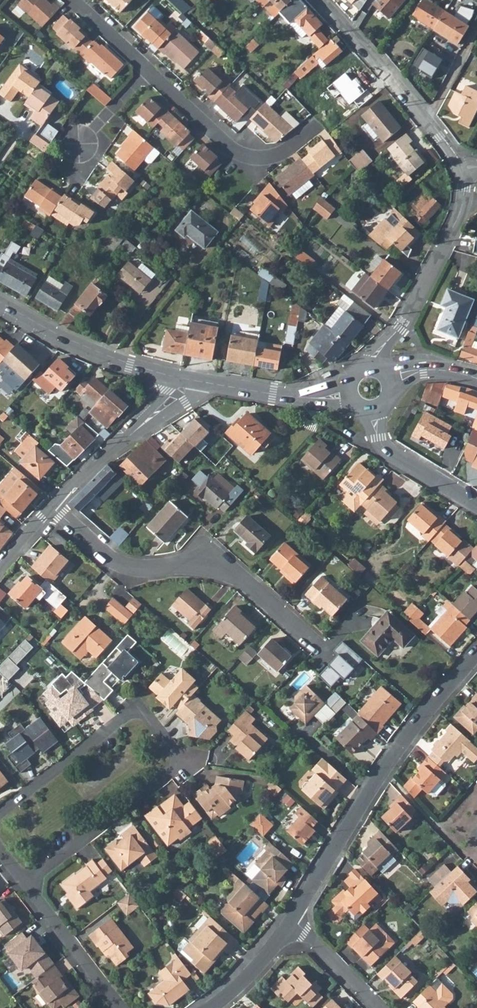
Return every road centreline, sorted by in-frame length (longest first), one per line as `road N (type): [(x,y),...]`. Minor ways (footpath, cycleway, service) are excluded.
road 1 (residential): [(26,885),(183,762),(138,706),(0,812)]
road 2 (residential): [(294,918),(382,769),(476,651)]
road 3 (residential): [(53,507),(124,566),(189,564),(244,580),(315,644)]
road 4 (residential): [(460,169),(458,217),(371,366)]
road 5 (residential): [(318,124),(277,156),(239,155),(148,70)]
road 6 (tertiary): [(0,302),(66,340),(186,380)]
road 7 (residential): [(186,380),(53,507)]
road 8 (residential): [(319,0),(426,122)]
road 9 (residential): [(26,885),(120,1007)]
road 10 (tertiary): [(476,504),(391,453),(373,412)]
road 11 (residential): [(382,1007),(294,918)]
road 12 (residential): [(209,1007),(294,918)]

